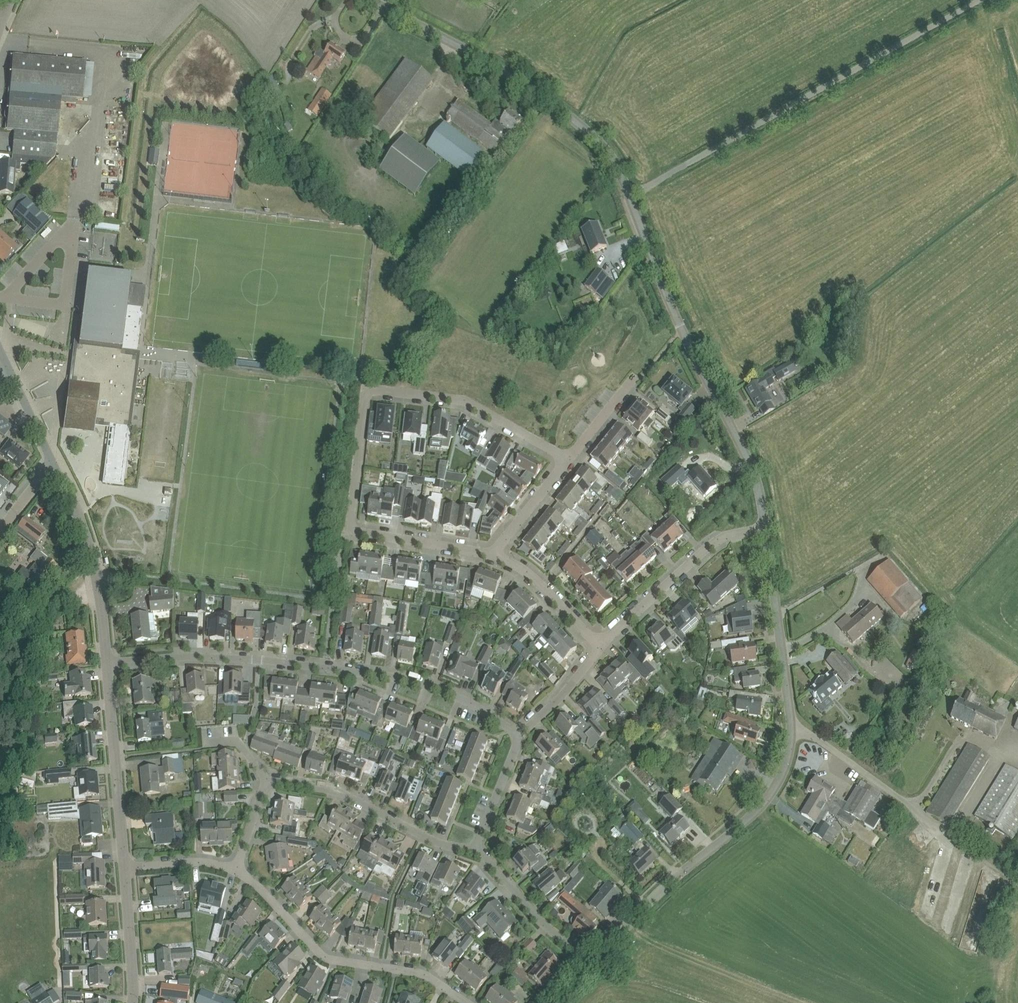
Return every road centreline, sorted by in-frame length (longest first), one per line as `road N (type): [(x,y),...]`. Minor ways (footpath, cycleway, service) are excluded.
road 1 (residential): [(516,734),(454,695),(396,677),(259,659),(107,663)]
road 2 (unclassified): [(630,195),(979,0)]
road 3 (tertiary): [(765,527),(755,474),(681,328),(630,195)]
road 4 (residential): [(567,461),(462,400),(369,389),(349,531)]
road 5 (tertiary): [(630,195),(617,165),(573,118),(492,64),(370,0)]
road 6 (tertiary): [(593,966),(661,889),(772,791),(792,726)]
road 7 (residential): [(467,1002),(420,973),(328,959),(236,872)]
road 8 (unclassified): [(1017,881),(792,726)]
road 9 (residential): [(267,782),(337,791),(434,841),(477,846)]
road 10 (tertiary): [(107,663),(97,574),(52,461)]
road 11 (residential): [(598,647),(701,552),(765,527)]
road 12 (tertiary): [(126,867),(107,663)]
road 13 (tertiary): [(792,726),(765,527)]
road 14 (residential): [(593,966),(540,921),(477,846)]
road 15 (residential): [(493,554),(349,531)]
road 16 (residential): [(598,647),(527,573),(493,554)]
road 17 (tertiary): [(133,1002),(126,867)]
road 18 (unclassified): [(995,1002),(1017,881)]

